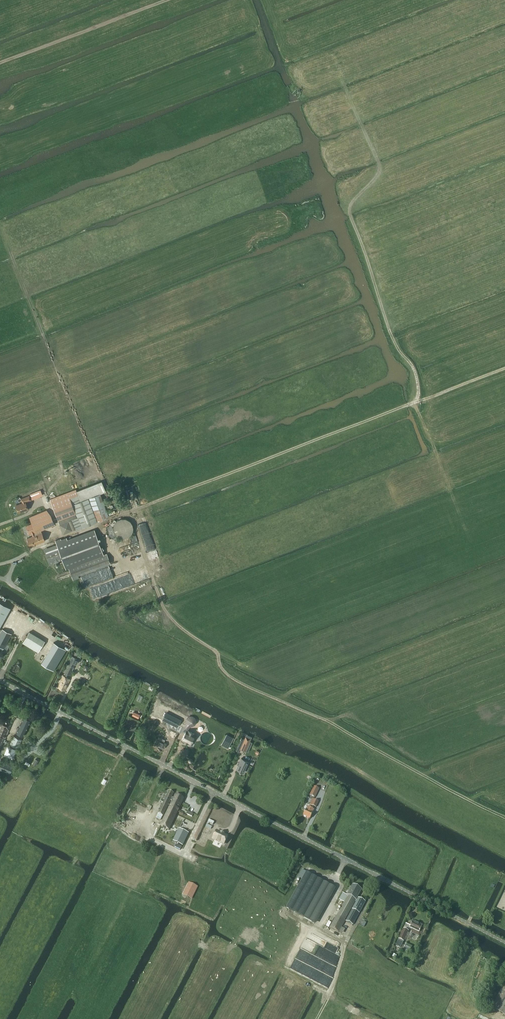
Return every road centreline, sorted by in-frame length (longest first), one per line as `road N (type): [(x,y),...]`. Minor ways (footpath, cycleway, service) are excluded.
road 1 (track): [(504,855),(0,578)]
road 2 (unclassified): [(504,942),(0,680)]
road 3 (track): [(432,563),(473,546),(350,212),(379,166),(339,71)]
road 4 (track): [(0,225),(92,455),(135,524),(160,599),(178,625),(218,653),(228,674)]
road 5 (track): [(126,513),(416,401)]
road 6 (track): [(394,653),(274,699),(228,674)]

